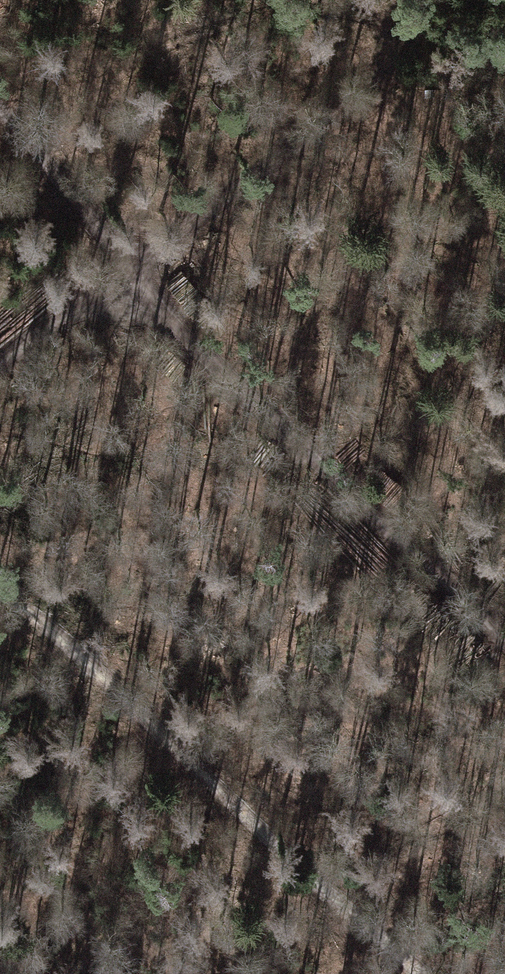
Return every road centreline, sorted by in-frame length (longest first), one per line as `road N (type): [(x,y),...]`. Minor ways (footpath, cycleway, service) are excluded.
road 1 (track): [(0,593),(44,622),(417,973)]
road 2 (track): [(133,276),(228,384),(504,648)]
road 3 (track): [(133,276),(337,118),(379,73),(422,0)]
road 4 (track): [(0,111),(133,276)]
road 5 (track): [(0,355),(133,276)]

